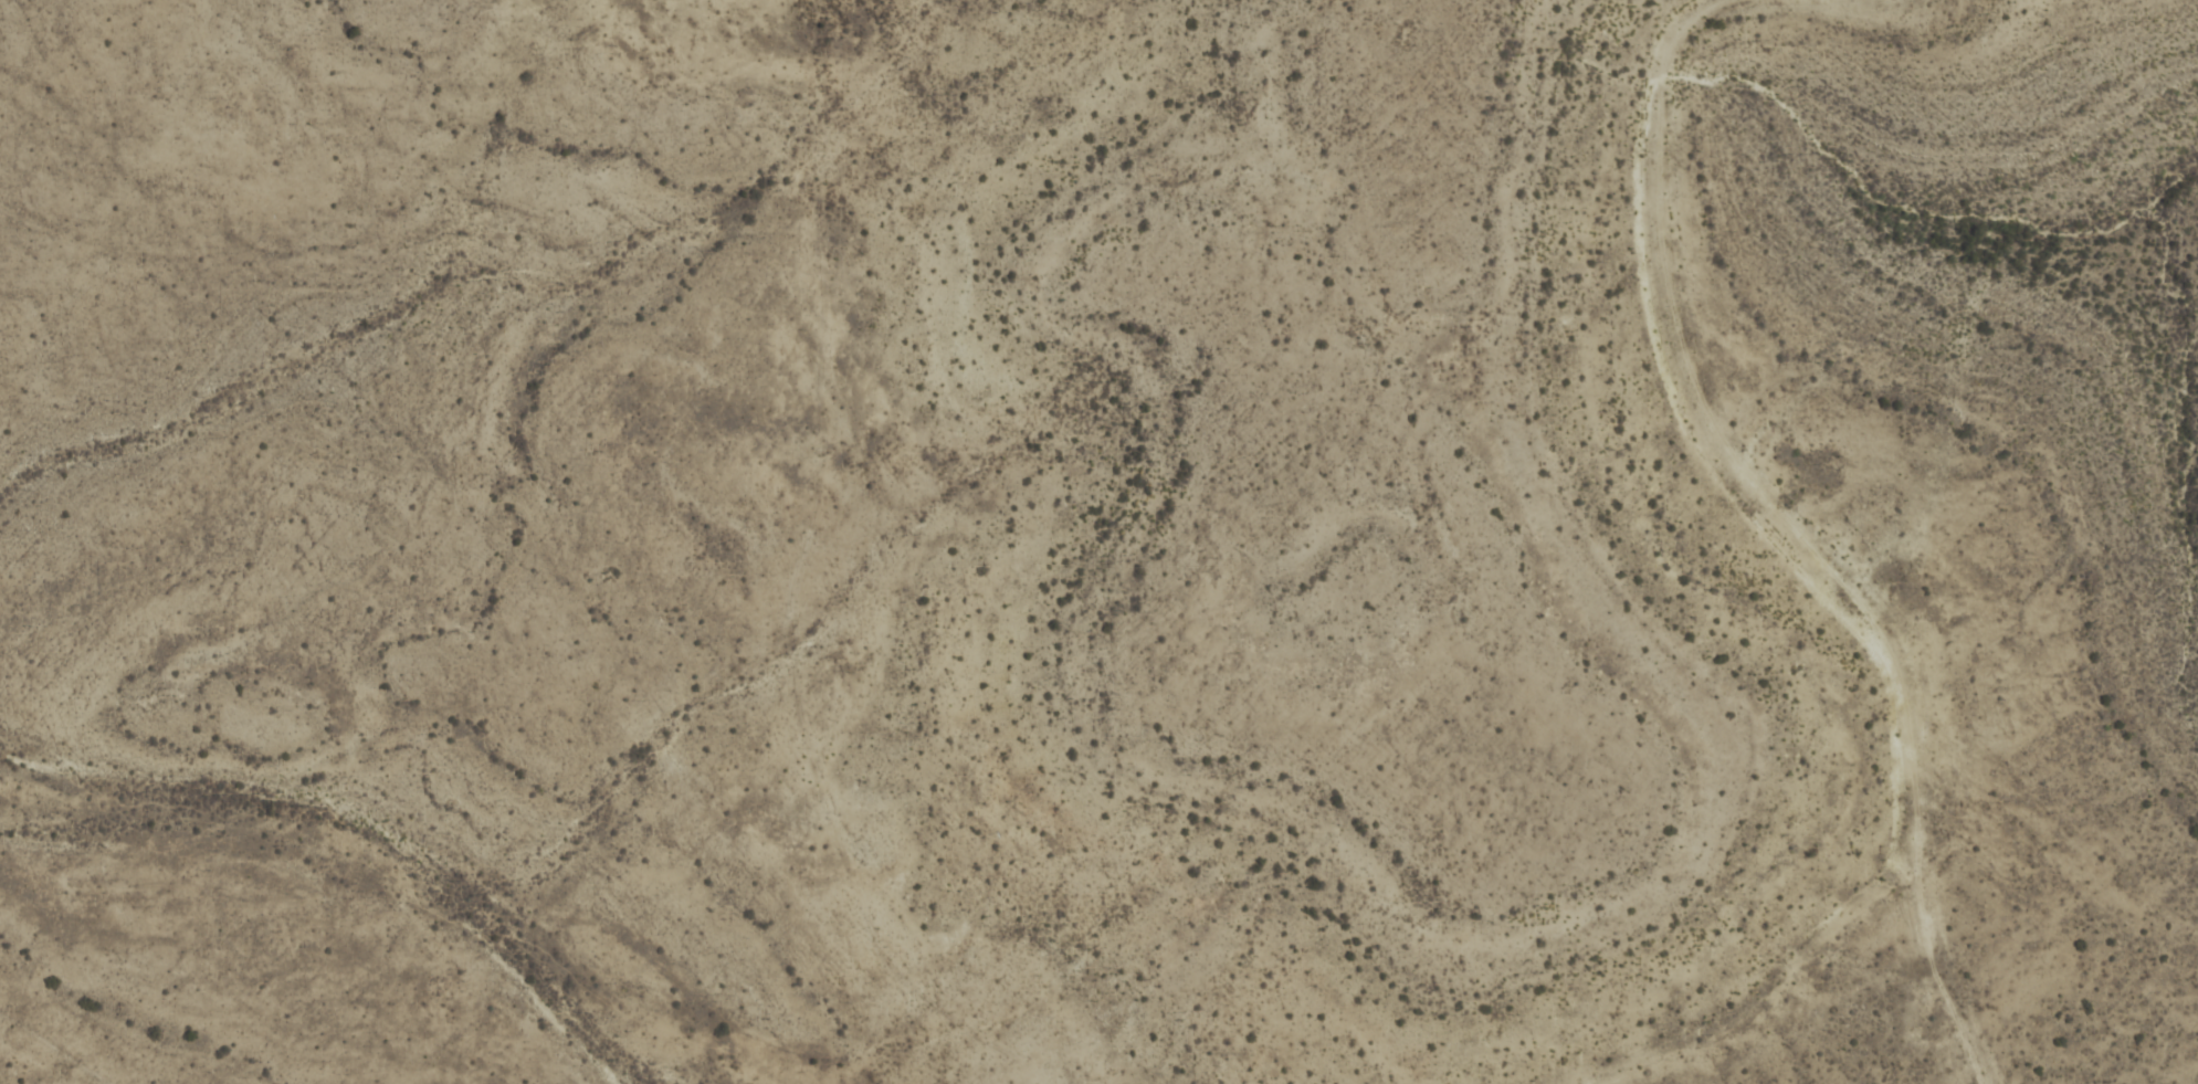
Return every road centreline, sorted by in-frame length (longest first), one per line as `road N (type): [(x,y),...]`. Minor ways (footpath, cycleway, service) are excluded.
road 1 (track): [(1718,0),(1676,28),(1657,76),(1649,215),(1665,333),(1723,471),(1892,664),(1910,725),(1918,850)]
road 2 (track): [(1987,1083),(1925,929),(1918,850)]

